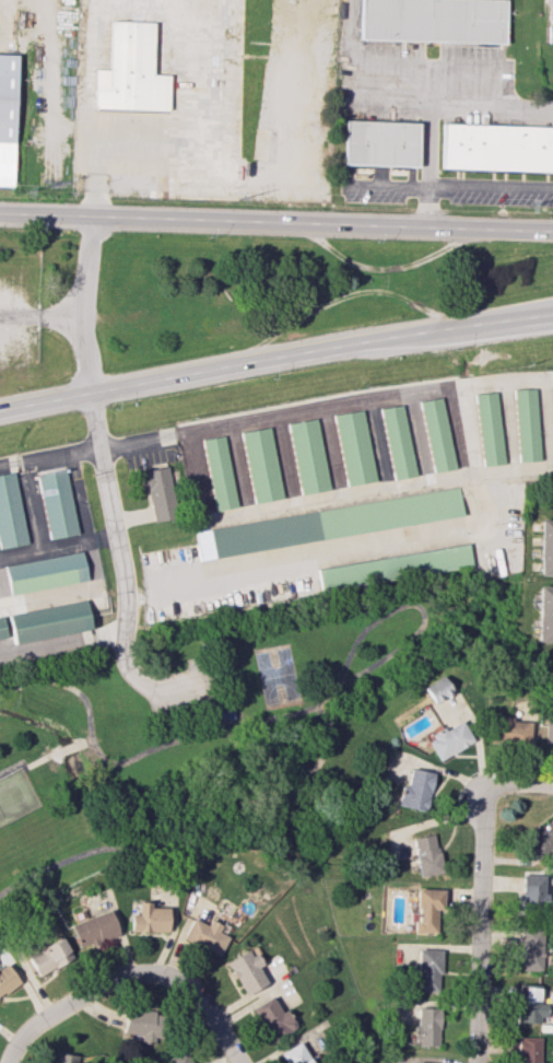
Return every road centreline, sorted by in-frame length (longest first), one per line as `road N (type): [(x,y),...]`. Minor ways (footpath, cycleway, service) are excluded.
road 1 (trunk): [(0,409),(552,316)]
road 2 (trunk): [(552,229),(0,215)]
road 3 (residential): [(92,218),(82,353),(127,595),(123,662),(151,691)]
road 4 (residential): [(479,794),(486,809),(474,1062)]
road 5 (residential): [(106,981),(154,974),(184,983),(238,1062)]
road 6 (residential): [(106,981),(24,1036),(6,1062)]

